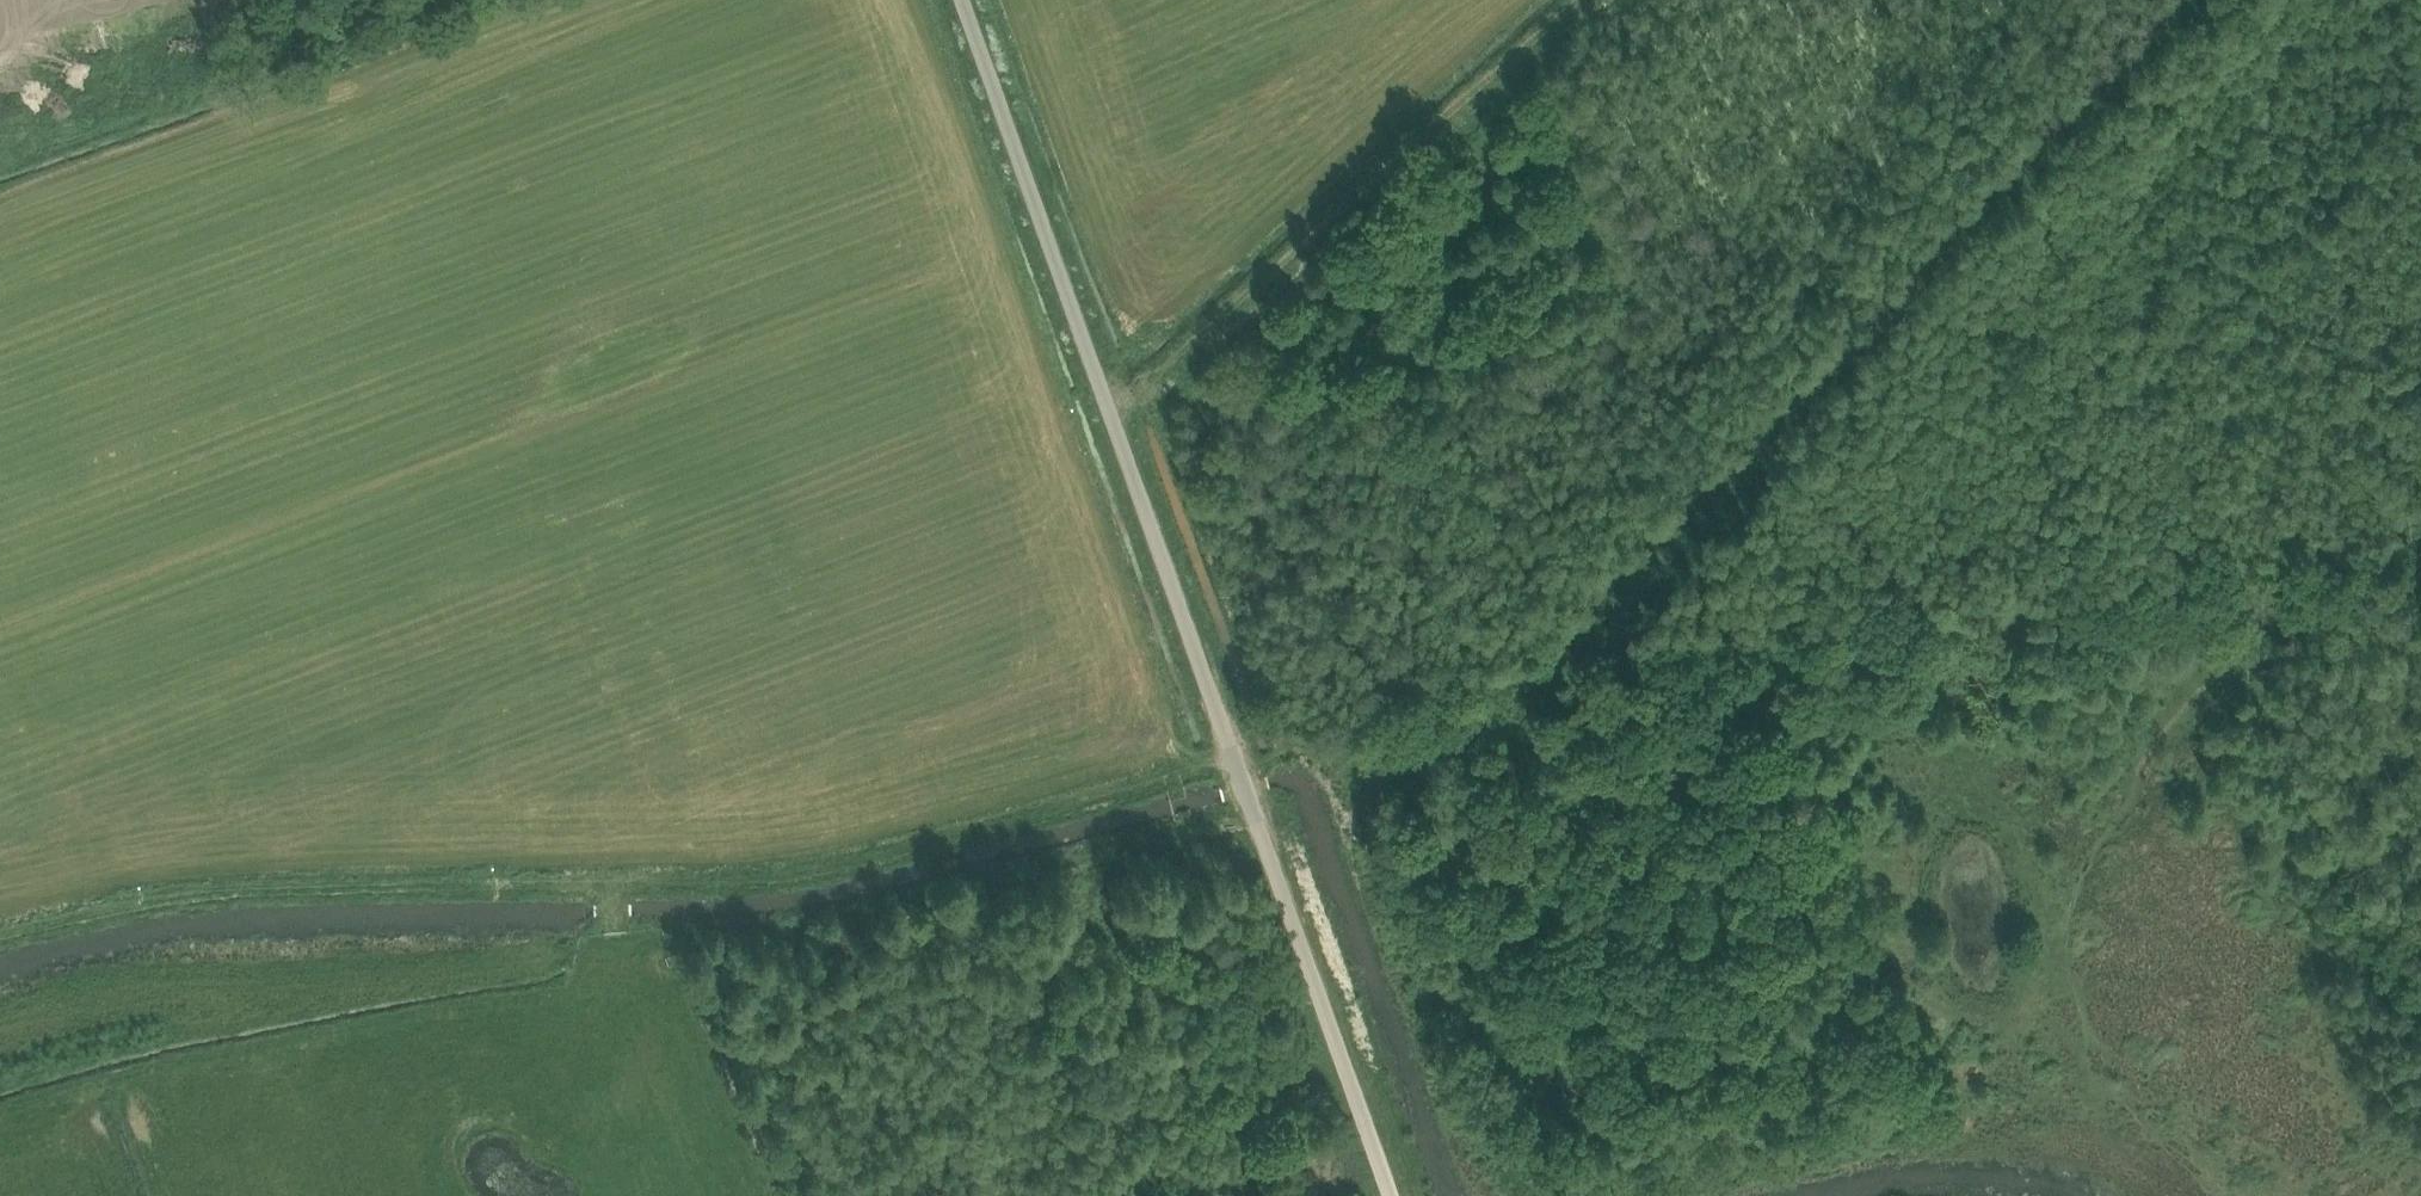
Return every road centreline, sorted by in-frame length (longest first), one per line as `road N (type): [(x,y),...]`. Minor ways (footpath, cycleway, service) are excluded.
road 1 (unclassified): [(1398,1195),(968,0)]
road 2 (track): [(544,0),(0,202)]

